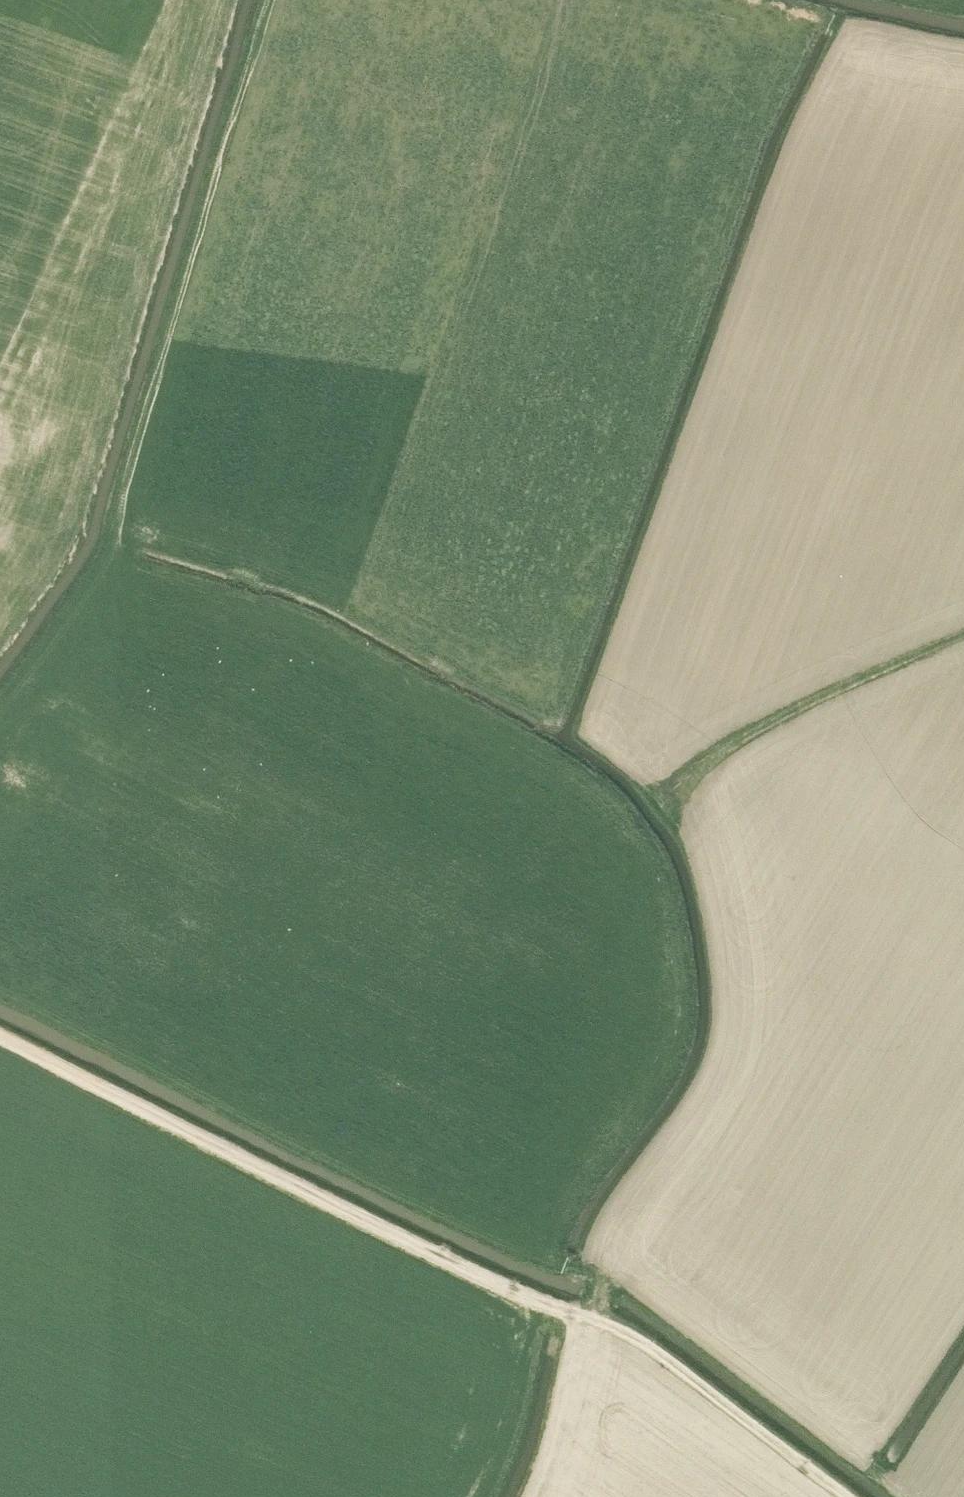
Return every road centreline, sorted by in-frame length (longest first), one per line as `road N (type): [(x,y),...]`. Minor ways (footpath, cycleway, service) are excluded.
road 1 (track): [(591,1319),(601,1280),(594,1252),(604,1224),(706,1075),(717,1040),(713,923),(675,816),(680,800),(710,767),(760,733),(963,634)]
road 2 (track): [(591,1319),(341,1209),(0,1039)]

